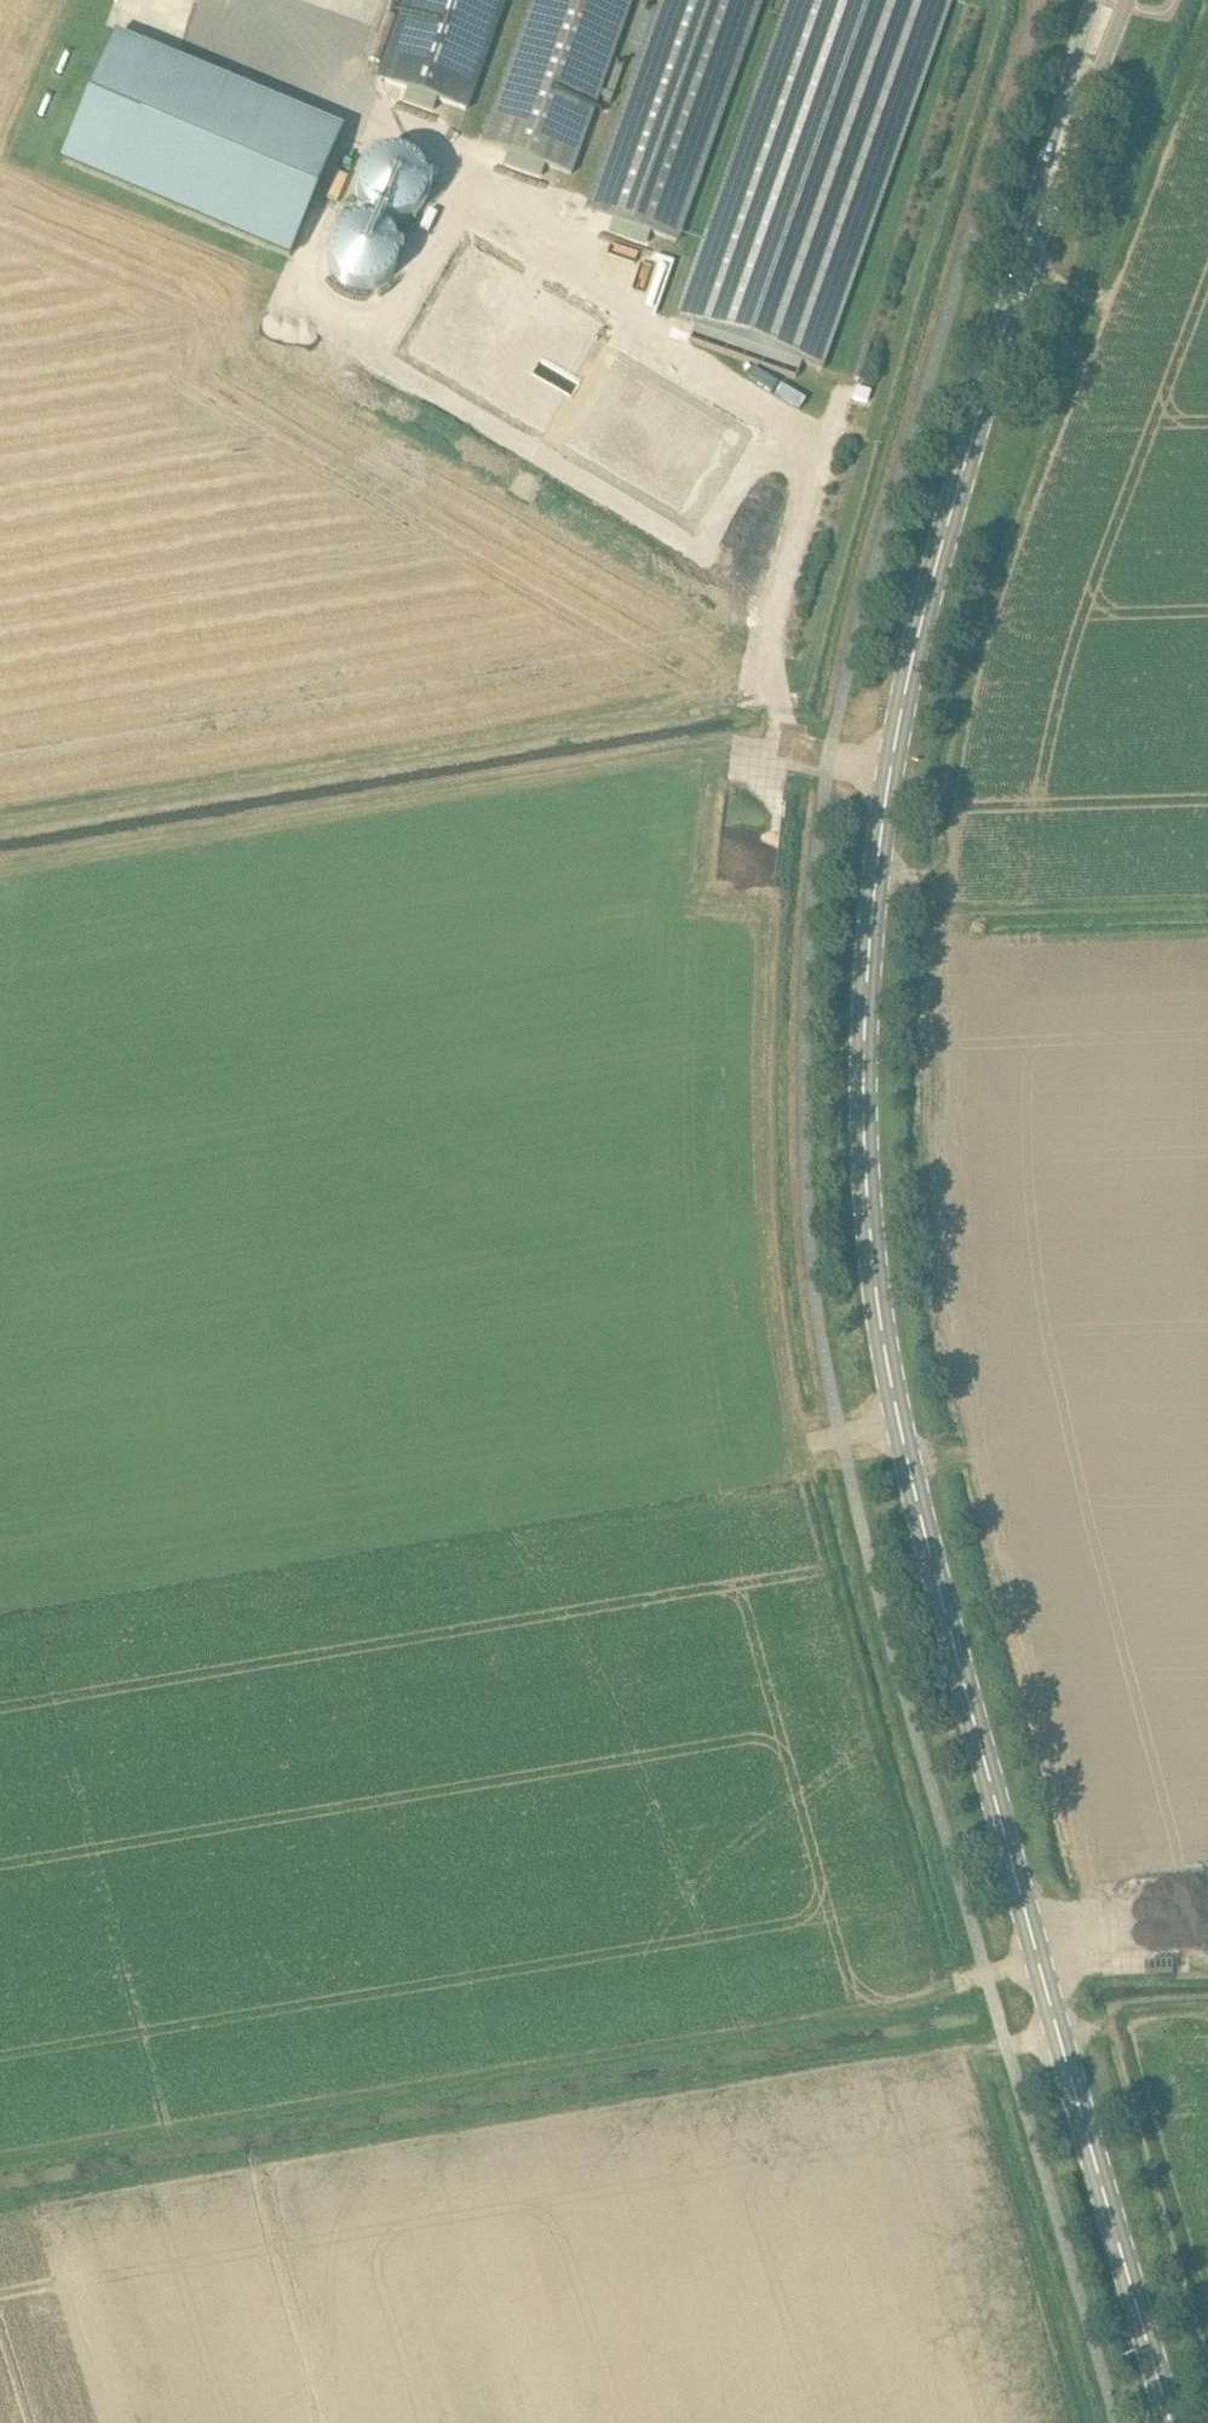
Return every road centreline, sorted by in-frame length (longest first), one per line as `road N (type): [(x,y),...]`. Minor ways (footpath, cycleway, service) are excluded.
road 1 (tertiary): [(1172,2422),(964,1682),(892,1384),(867,1236),(867,940),(900,712),(952,502),(1080,88)]
road 2 (track): [(931,2098),(1007,2054),(1060,2039)]

